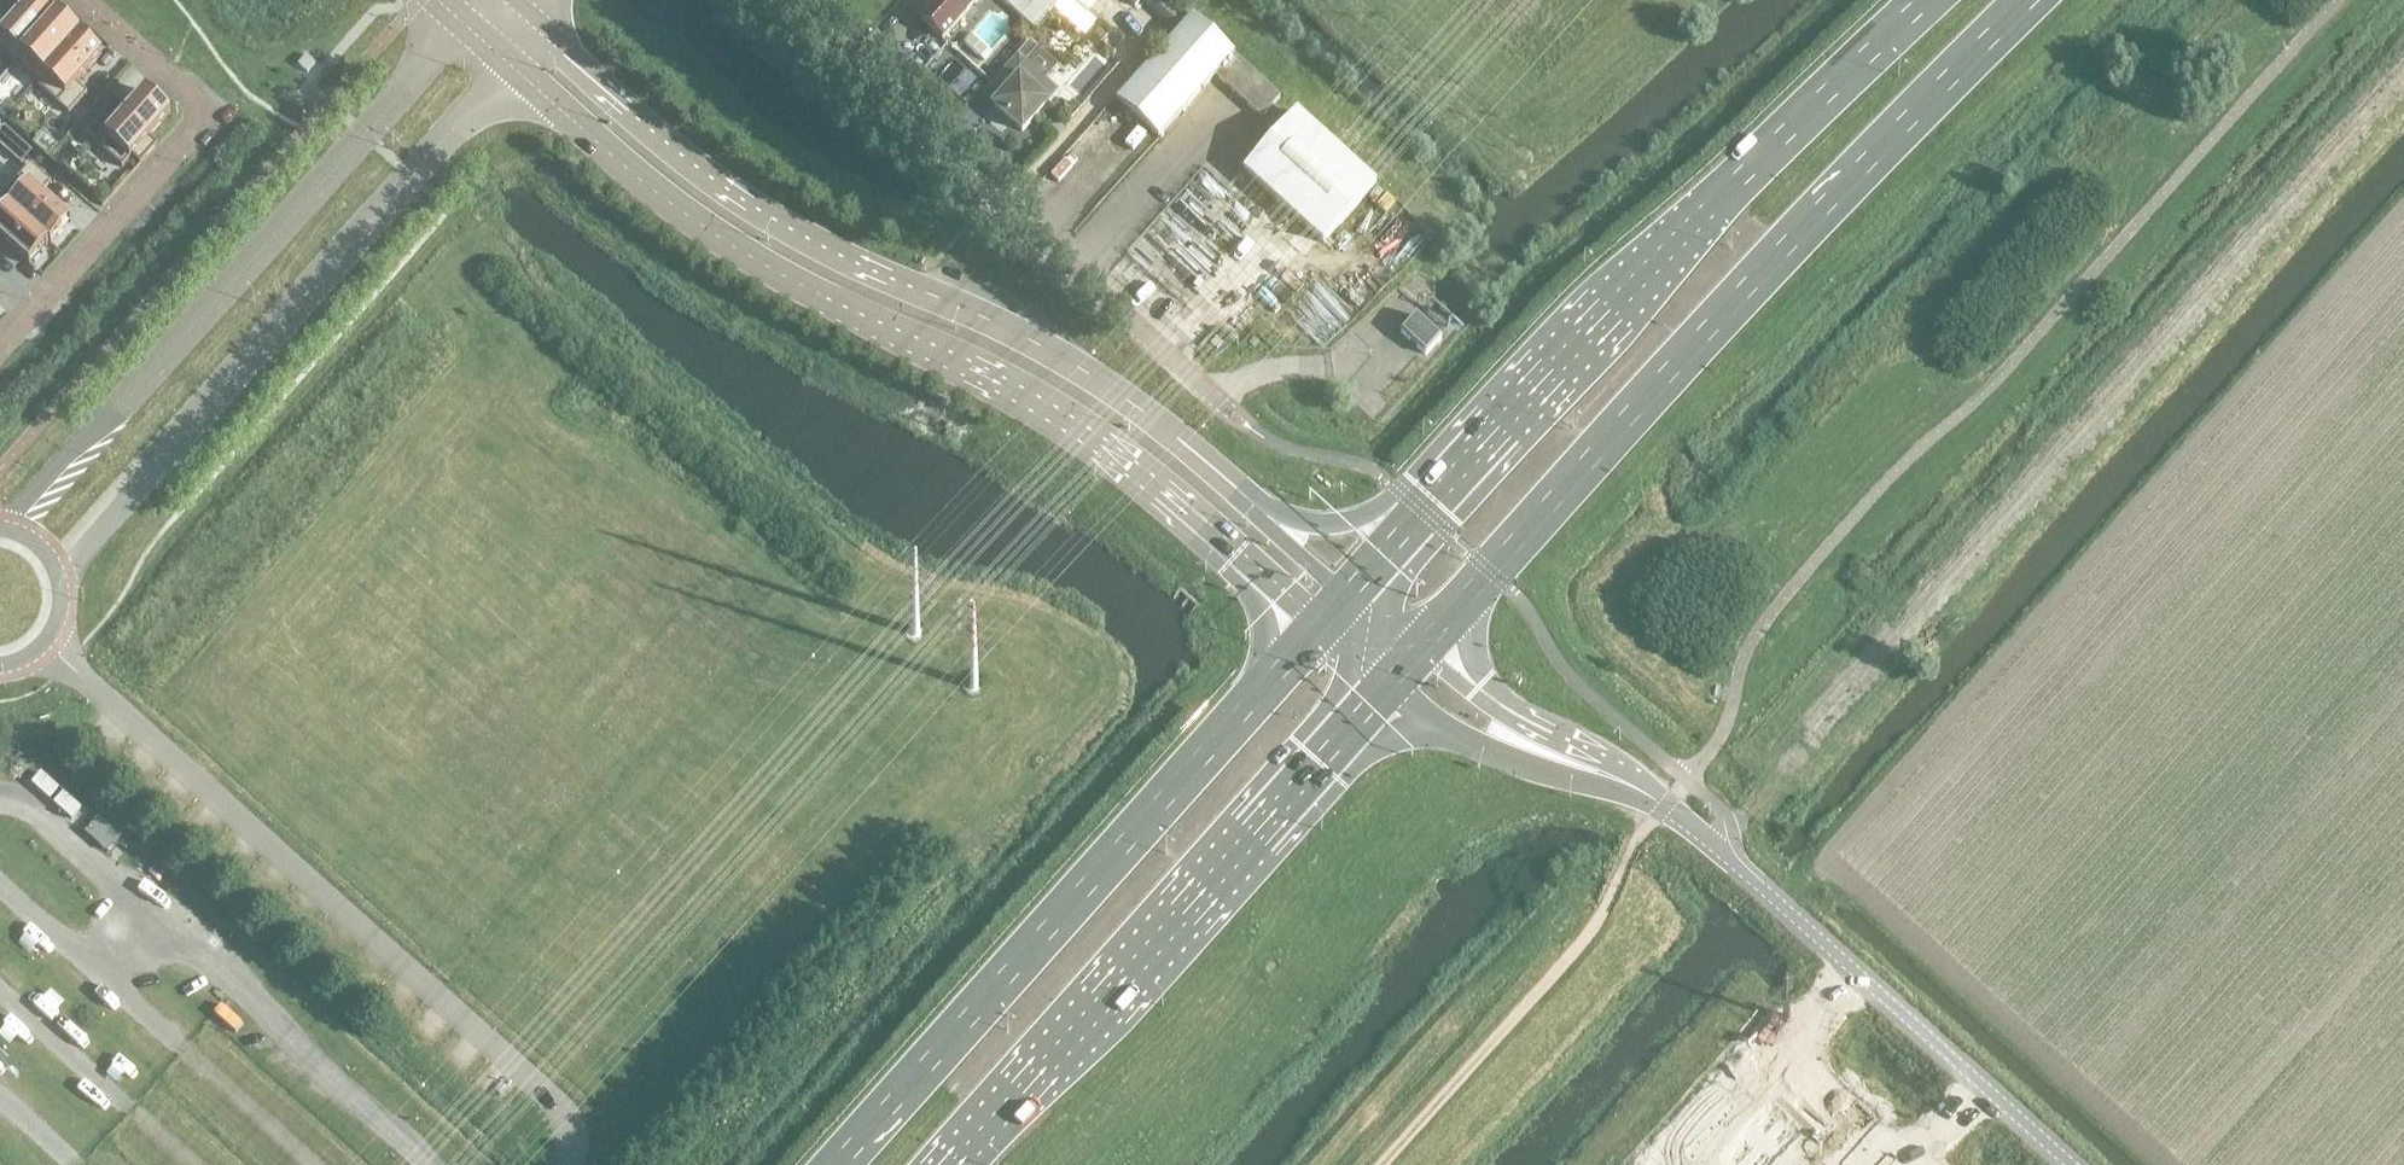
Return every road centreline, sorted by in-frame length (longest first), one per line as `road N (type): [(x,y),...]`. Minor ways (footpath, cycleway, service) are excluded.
road 1 (tertiary): [(512,65),(670,207),(805,299),(1074,425),(1319,631)]
road 2 (trunk): [(1420,653),(1751,293),(2037,0)]
road 3 (tertiary): [(1267,516),(1169,430),(1074,365),(842,249),(702,163),(541,21)]
road 4 (trunk): [(1929,0),(1413,523)]
road 5 (trunk): [(1319,631),(838,1164)]
road 6 (unclassified): [(462,21),(122,406),(2,527)]
road 7 (unclassified): [(57,575),(512,65)]
road 8 (trunk): [(963,1164),(1384,691)]
road 9 (unclassified): [(1224,406),(767,0)]
road 10 (residential): [(95,0),(197,90),(204,106),(199,123),(0,349)]
road 11 (tertiary): [(2070,1164),(1733,861)]
road 12 (tertiary): [(1384,691),(1448,734),(1661,808),(1703,835)]
road 13 (tertiary): [(1703,835),(1670,798),(1525,729),(1420,653)]
road 14 (trunk): [(1413,523),(1306,525),(1267,516)]
road 15 (unclassified): [(0,664),(44,643),(58,618),(57,575)]

